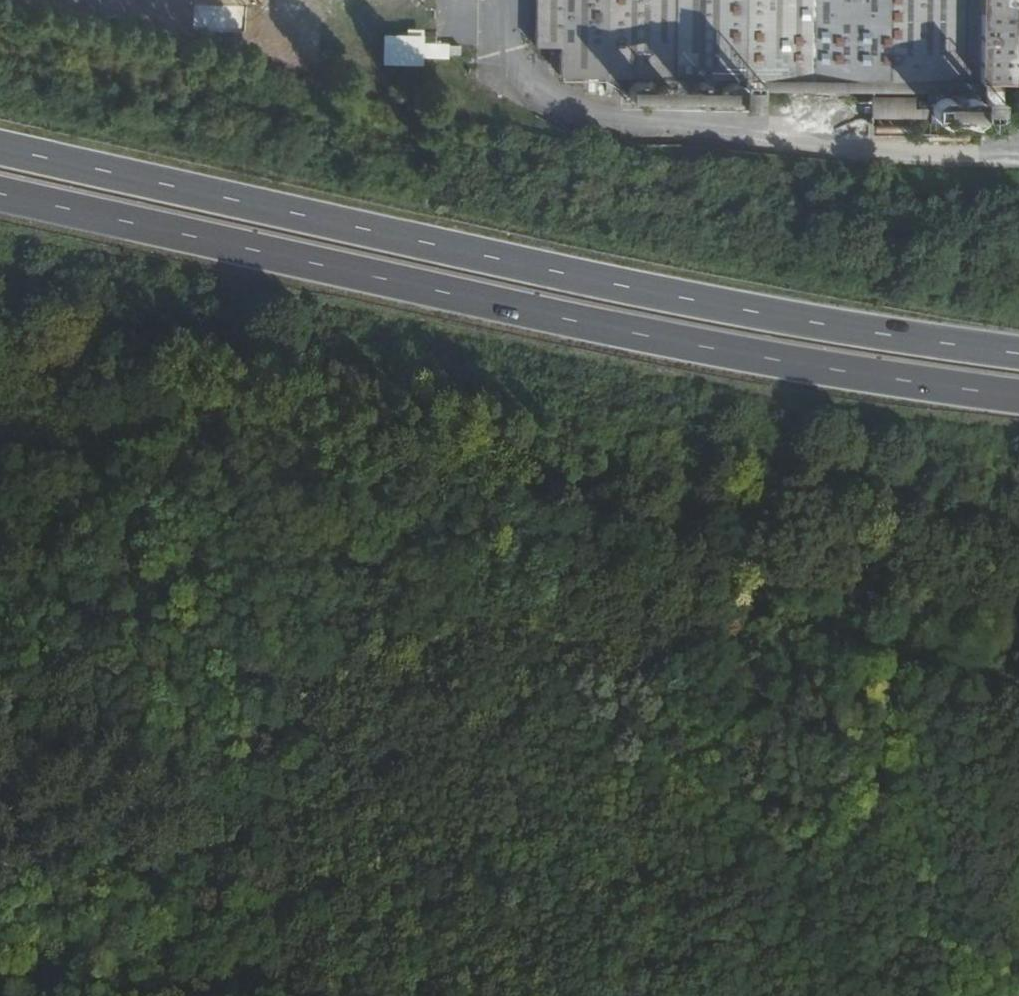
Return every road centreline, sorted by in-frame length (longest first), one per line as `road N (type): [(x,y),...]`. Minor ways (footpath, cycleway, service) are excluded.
road 1 (trunk): [(1018,353),(563,275),(0,149)]
road 2 (trunk): [(0,195),(539,314),(1018,396)]
road 3 (track): [(255,541),(377,566),(410,537),(463,549),(504,545),(527,461),(628,483),(770,613),(891,631),(1018,682)]
road 4 (track): [(405,995),(418,897),(519,705),(578,674),(677,681),(770,613)]

